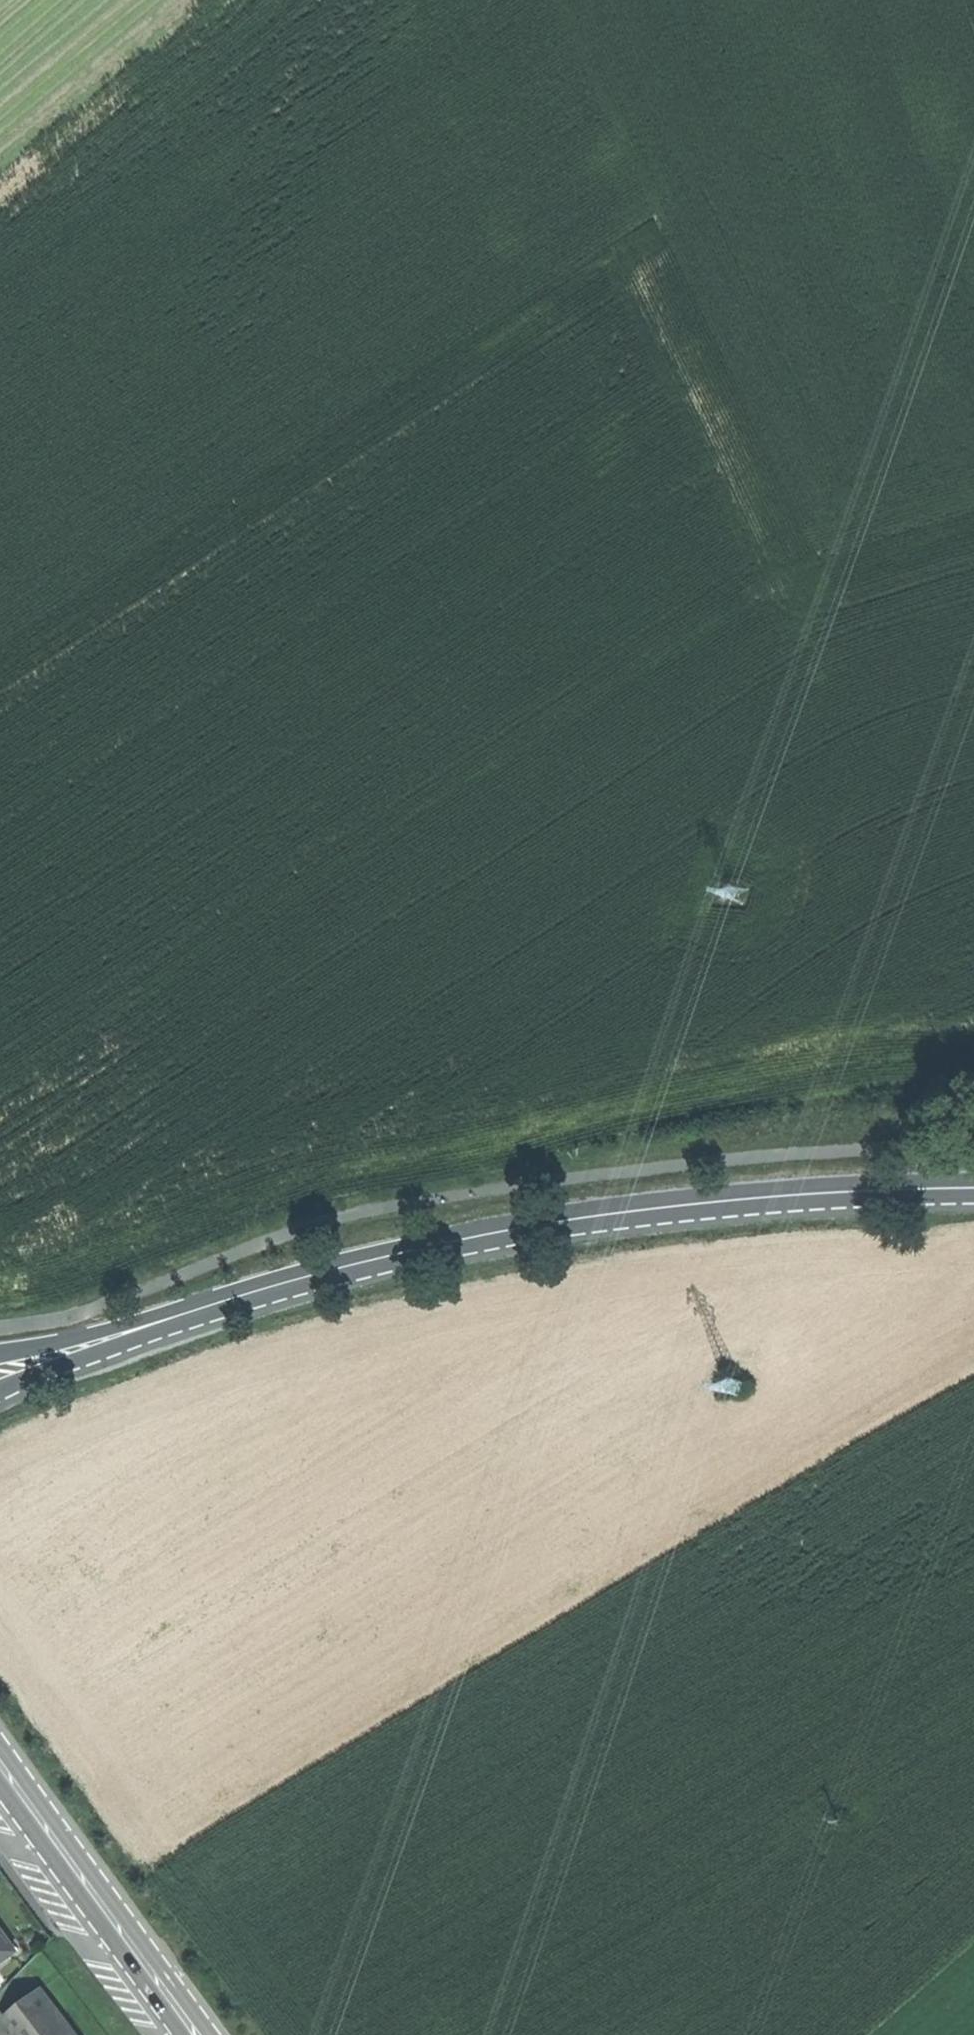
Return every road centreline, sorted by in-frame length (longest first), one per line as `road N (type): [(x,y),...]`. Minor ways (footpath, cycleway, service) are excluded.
road 1 (tertiary): [(180,1318),(379,1259),(541,1225),(714,1202),(973,1188)]
road 2 (secondary): [(200,2034),(0,1757)]
road 3 (tertiary): [(0,1391),(180,1318)]
road 4 (tertiary): [(180,1318),(0,1354)]

